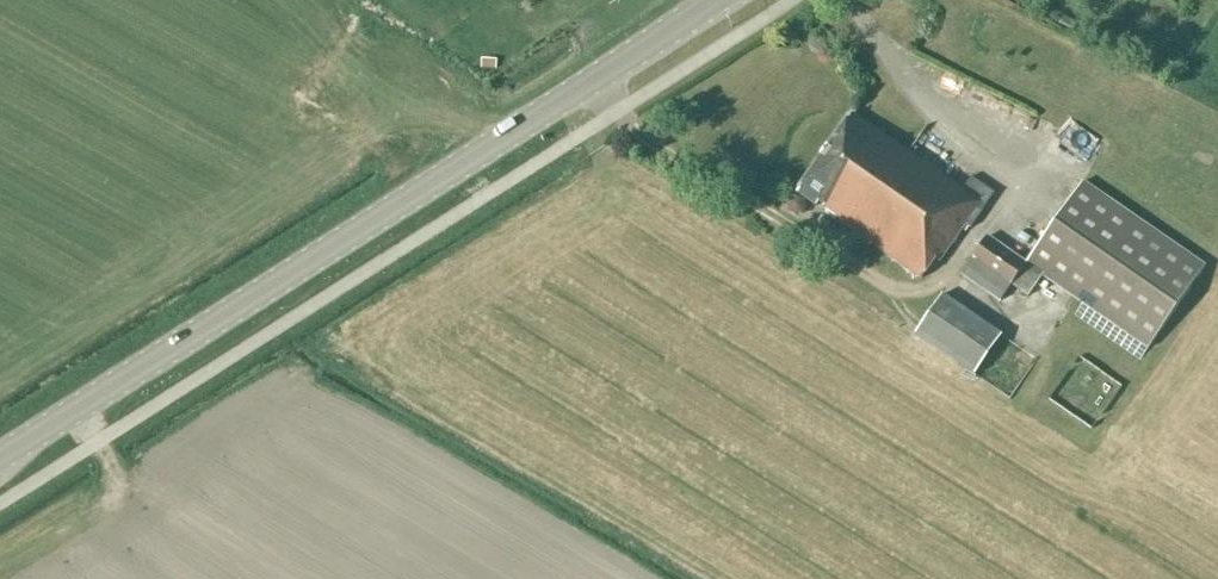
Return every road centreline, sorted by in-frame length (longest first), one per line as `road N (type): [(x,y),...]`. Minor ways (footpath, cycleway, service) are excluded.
road 1 (tertiary): [(0,455),(163,360),(711,0)]

